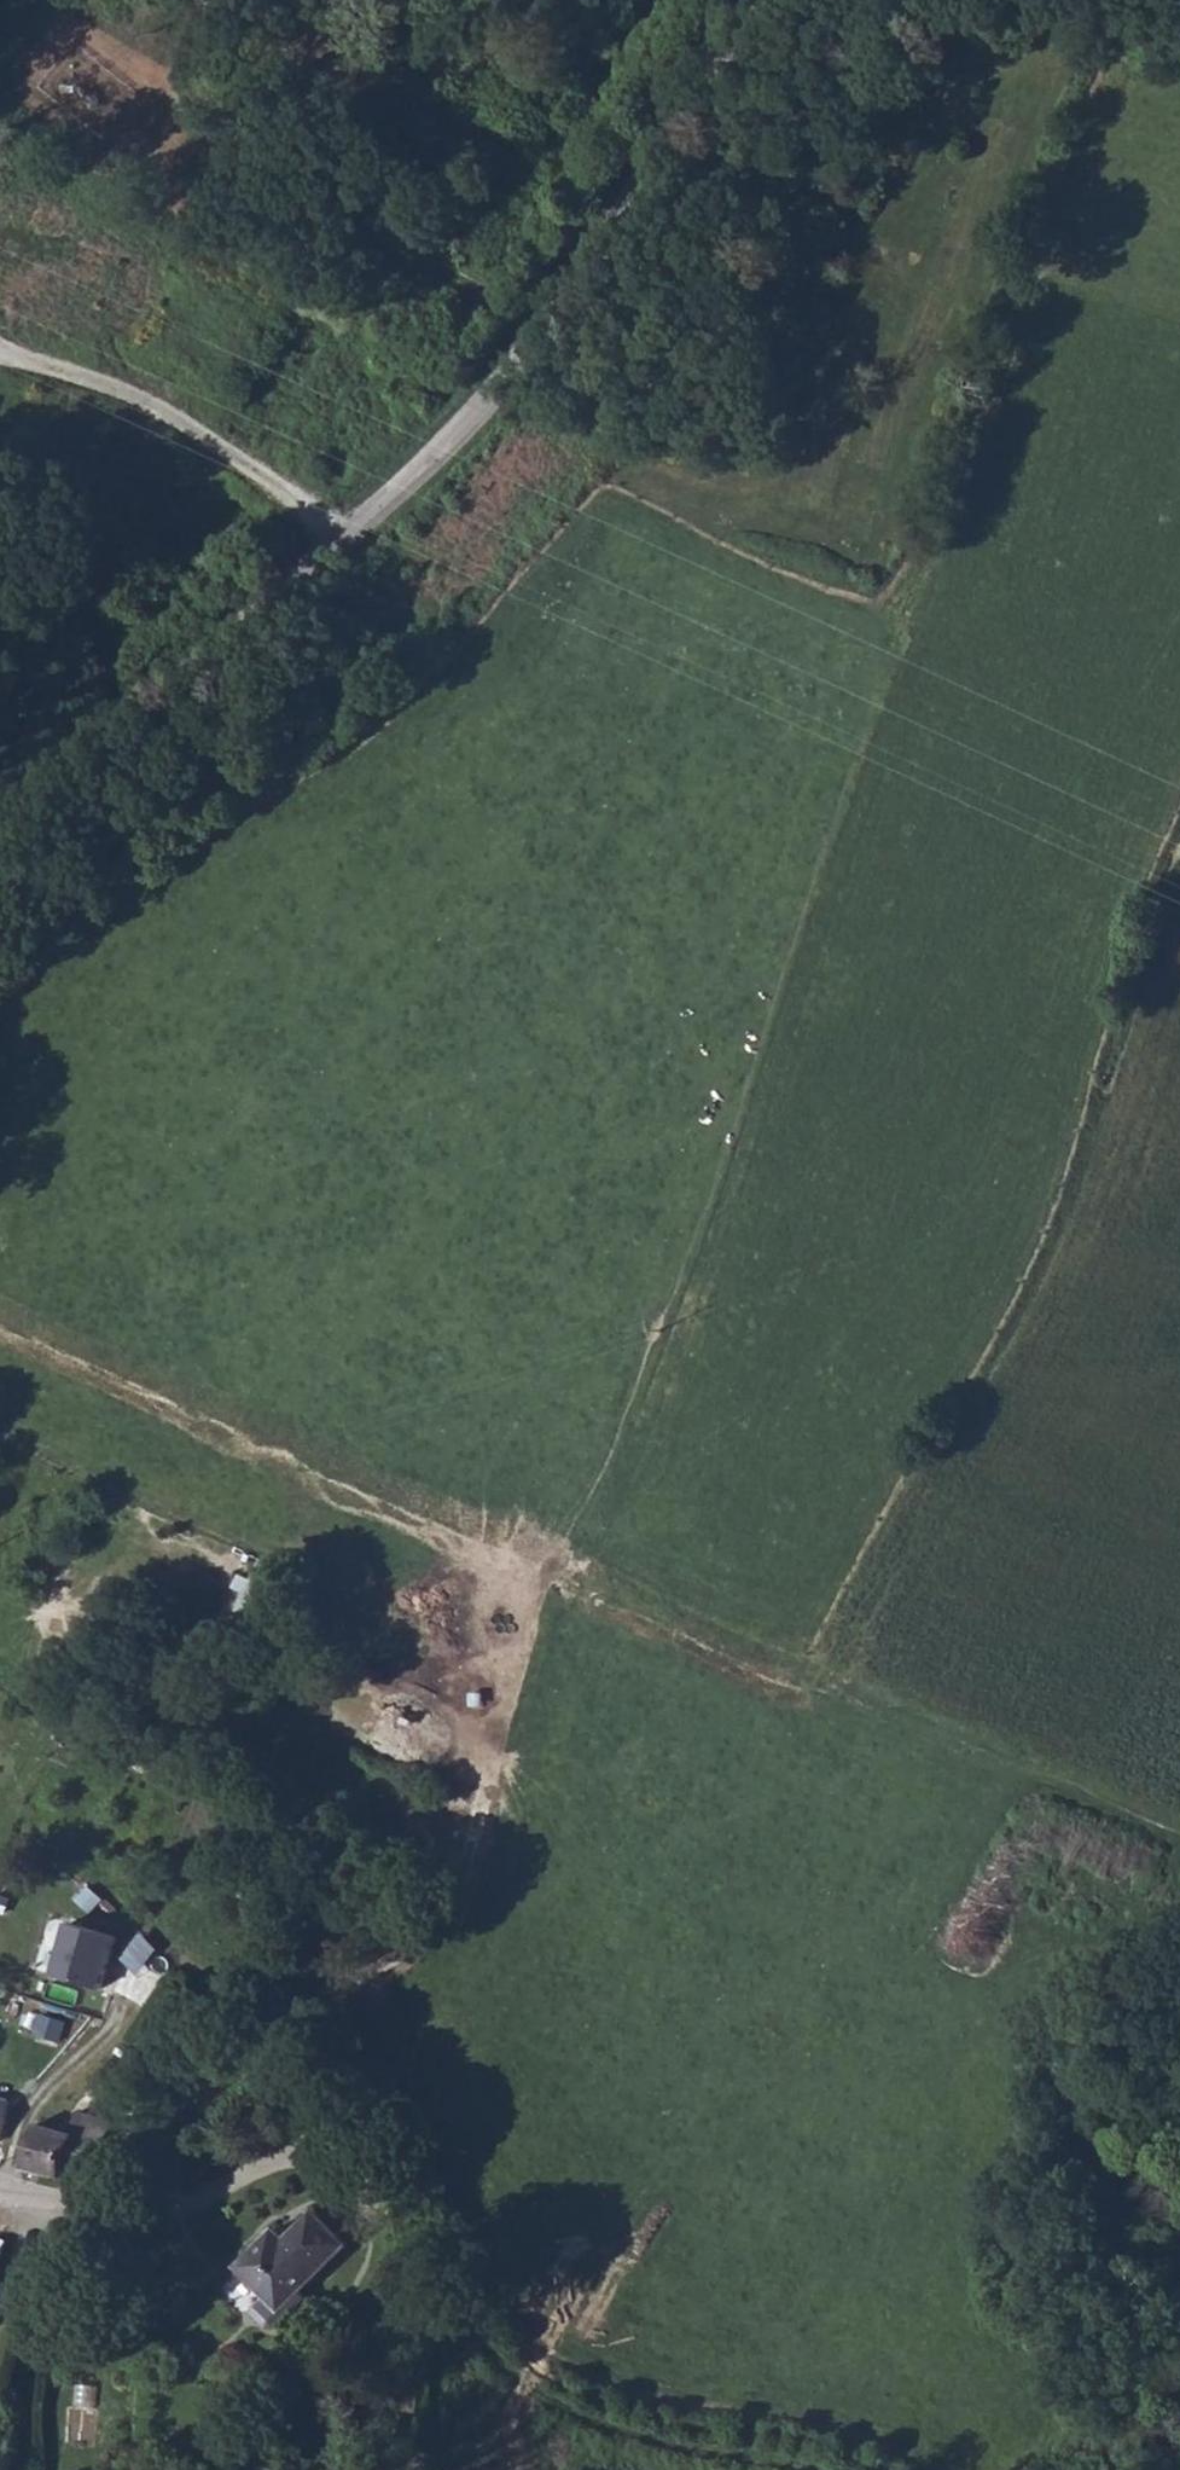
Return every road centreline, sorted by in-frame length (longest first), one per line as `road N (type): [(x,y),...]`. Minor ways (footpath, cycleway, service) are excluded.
road 1 (unclassified): [(0,843),(186,668),(438,452),(552,304),(734,0)]
road 2 (track): [(14,2469),(55,2236),(32,2201)]
road 3 (unclassified): [(211,2030),(85,2189),(32,2201)]

